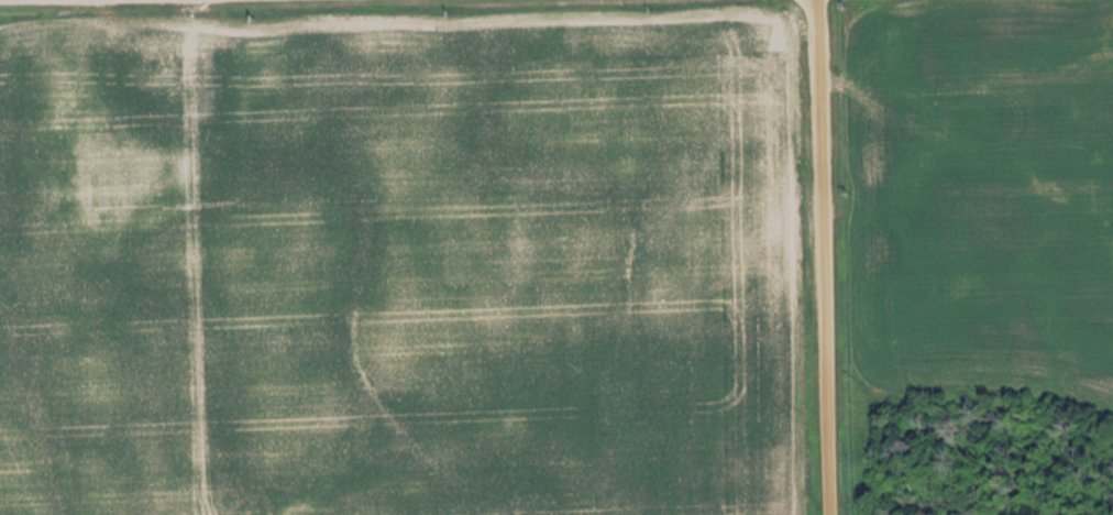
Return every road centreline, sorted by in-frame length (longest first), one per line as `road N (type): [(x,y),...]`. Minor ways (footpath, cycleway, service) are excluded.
road 1 (residential): [(826,514),(811,0)]

